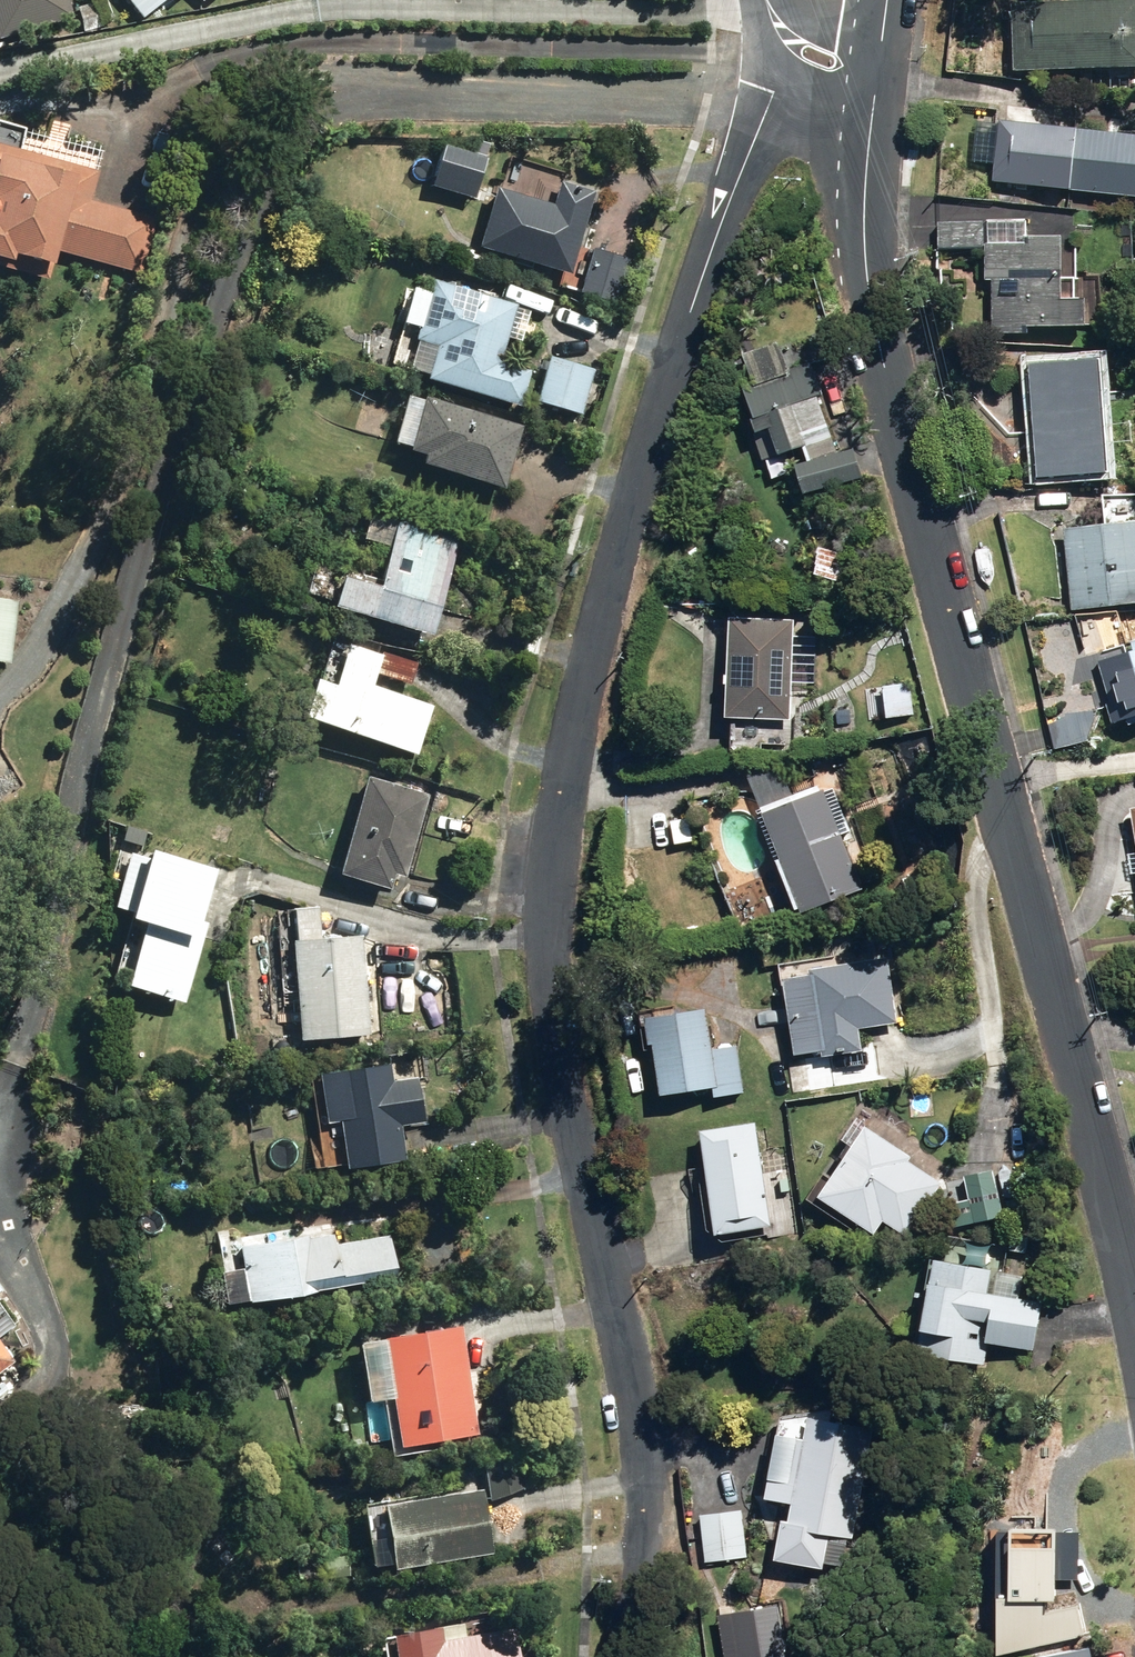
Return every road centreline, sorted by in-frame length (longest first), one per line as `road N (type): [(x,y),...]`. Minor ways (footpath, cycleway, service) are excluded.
road 1 (residential): [(625,1656),(640,1518),(635,1423),(549,1003),(546,881),(580,690),(696,301),(780,73)]
road 2 (residential): [(1134,1306),(871,303),(864,240),(871,114)]

